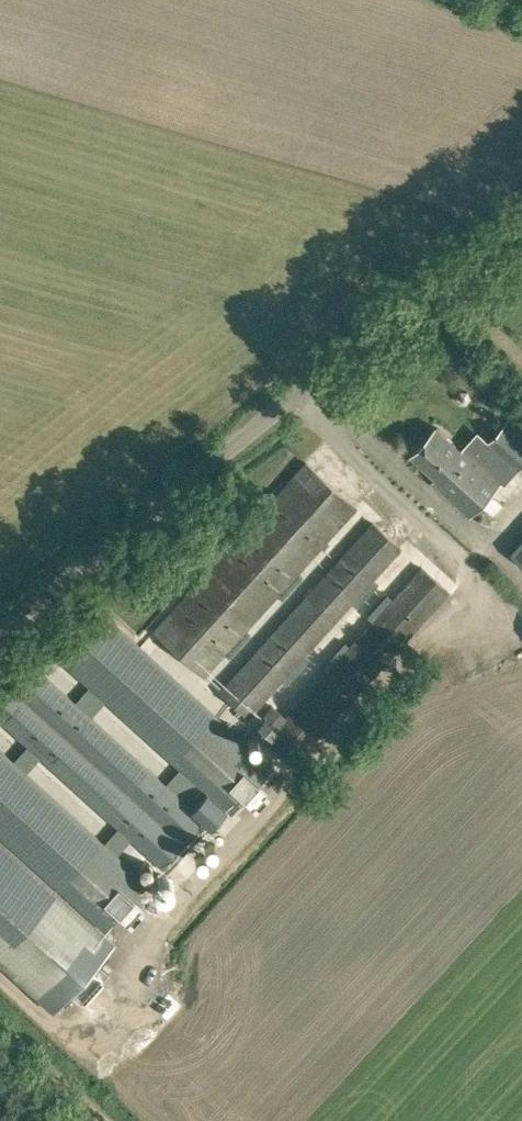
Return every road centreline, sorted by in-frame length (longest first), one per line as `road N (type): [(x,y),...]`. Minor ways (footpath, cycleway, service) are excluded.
road 1 (unclassified): [(0,631),(521,213)]

